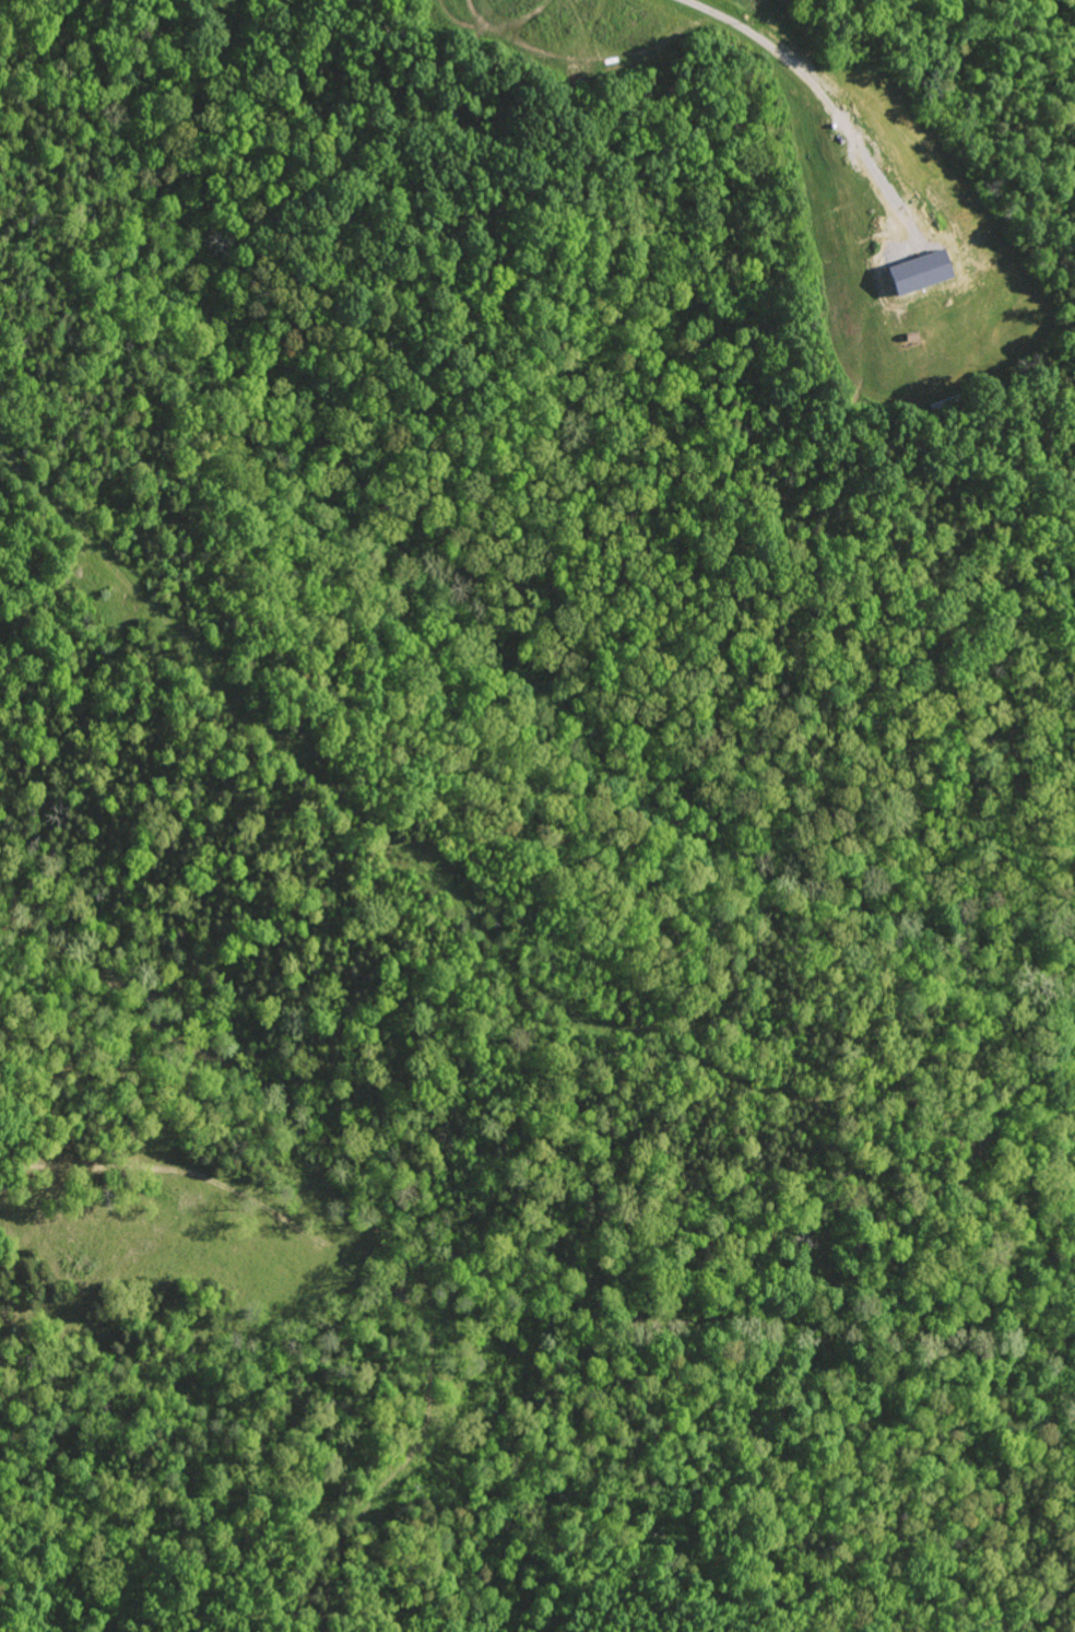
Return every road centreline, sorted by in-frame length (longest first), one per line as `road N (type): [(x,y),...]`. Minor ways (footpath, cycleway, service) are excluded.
road 1 (residential): [(676,0),(734,22),(794,71),(829,118)]

